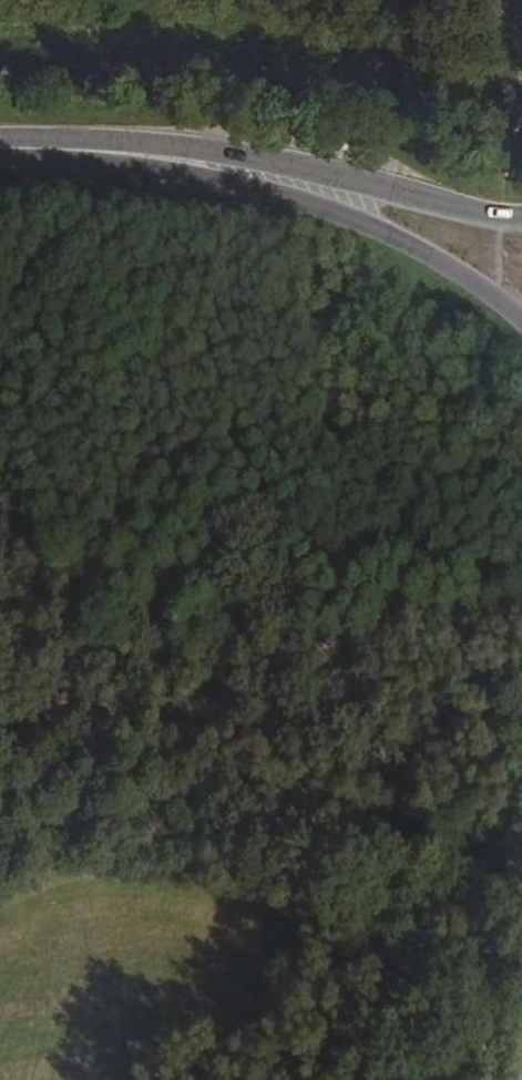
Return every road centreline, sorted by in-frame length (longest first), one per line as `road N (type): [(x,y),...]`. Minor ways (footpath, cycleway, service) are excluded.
road 1 (primary): [(102,146),(243,178),(388,227),(521,316)]
road 2 (primary): [(521,209),(498,210),(246,156),(102,146)]
road 3 (track): [(521,170),(497,0)]

